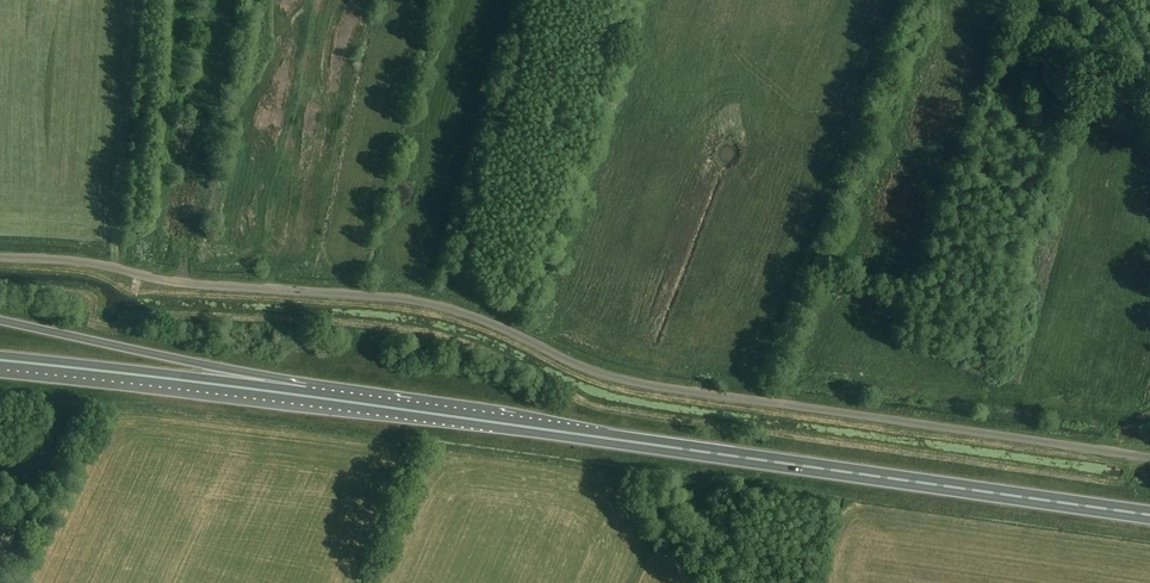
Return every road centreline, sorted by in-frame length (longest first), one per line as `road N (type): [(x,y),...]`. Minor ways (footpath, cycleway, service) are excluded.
road 1 (unclassified): [(1149,457),(618,377),(496,321),(402,297),(183,281),(76,259),(0,255)]
road 2 (trunk): [(1149,515),(306,397)]
road 3 (trunk): [(306,397),(205,365),(0,321)]
road 4 (trunk): [(306,397),(0,360)]
road 5 (track): [(1043,0),(1085,34),(1149,67)]

